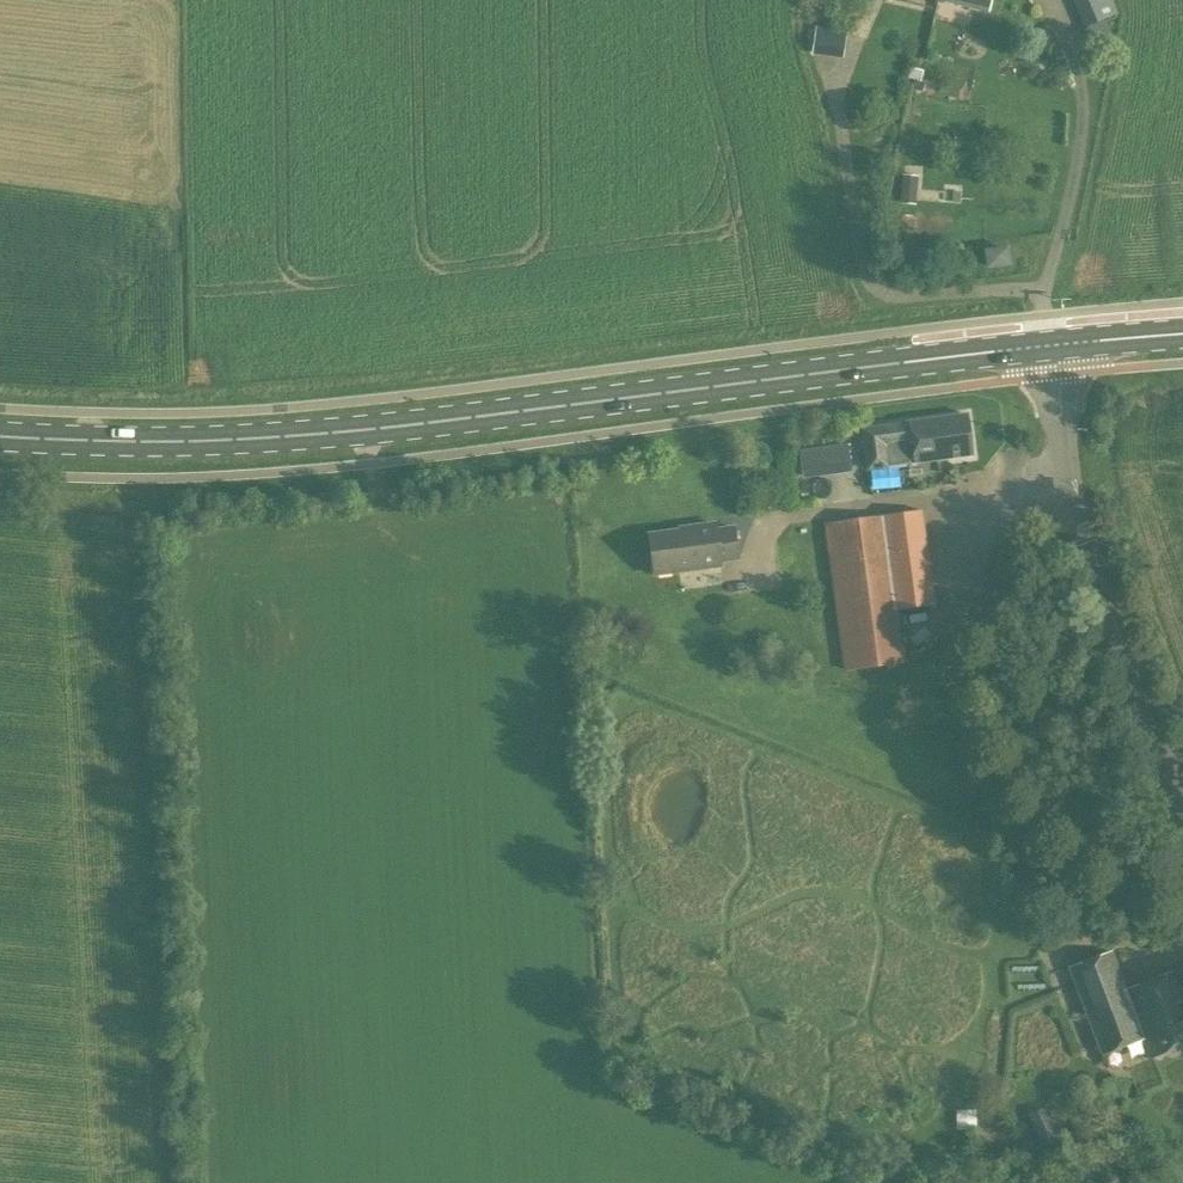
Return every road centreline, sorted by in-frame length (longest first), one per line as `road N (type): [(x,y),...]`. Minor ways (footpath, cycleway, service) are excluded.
road 1 (primary): [(1051,346),(390,430),(201,444),(0,438)]
road 2 (tertiary): [(1182,804),(1073,502),(1051,346)]
road 3 (primary): [(1182,336),(1051,346)]

